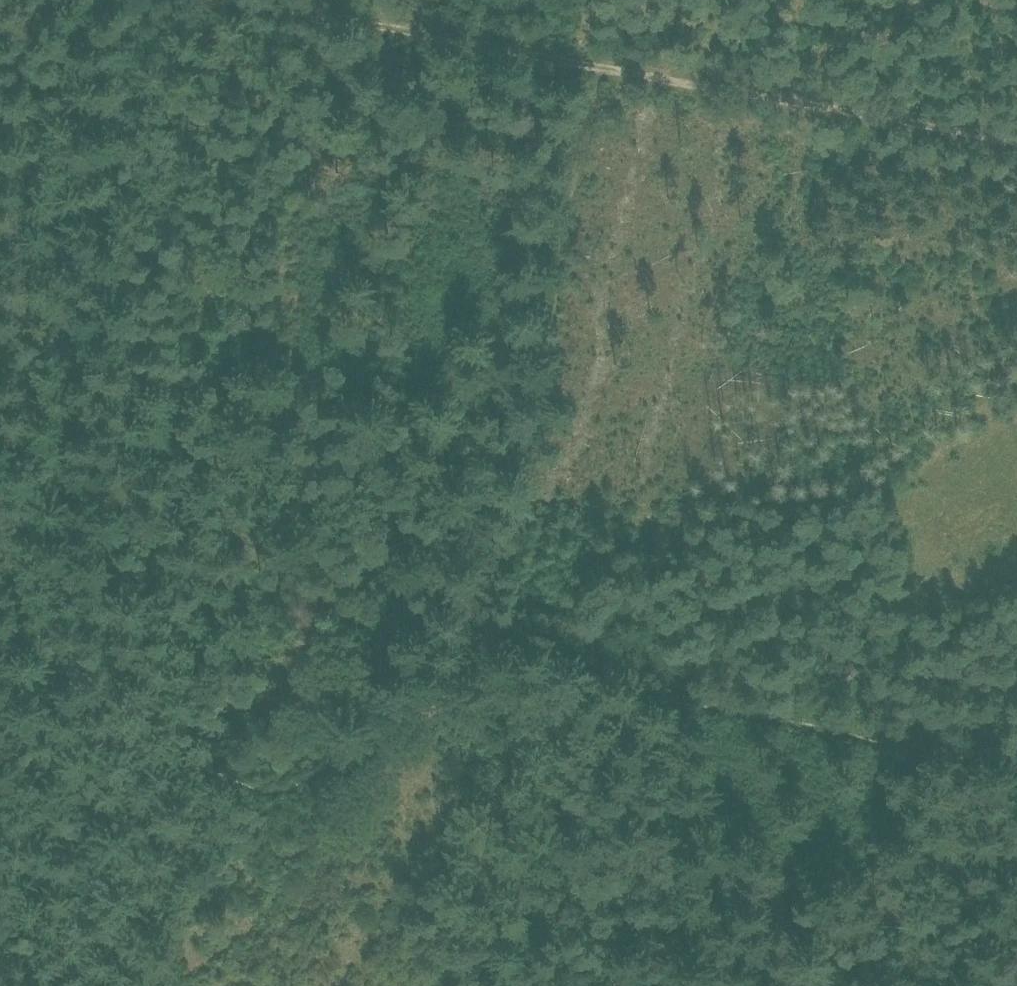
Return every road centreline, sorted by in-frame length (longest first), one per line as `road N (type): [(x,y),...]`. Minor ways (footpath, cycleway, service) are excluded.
road 1 (track): [(282,0),(1016,133)]

